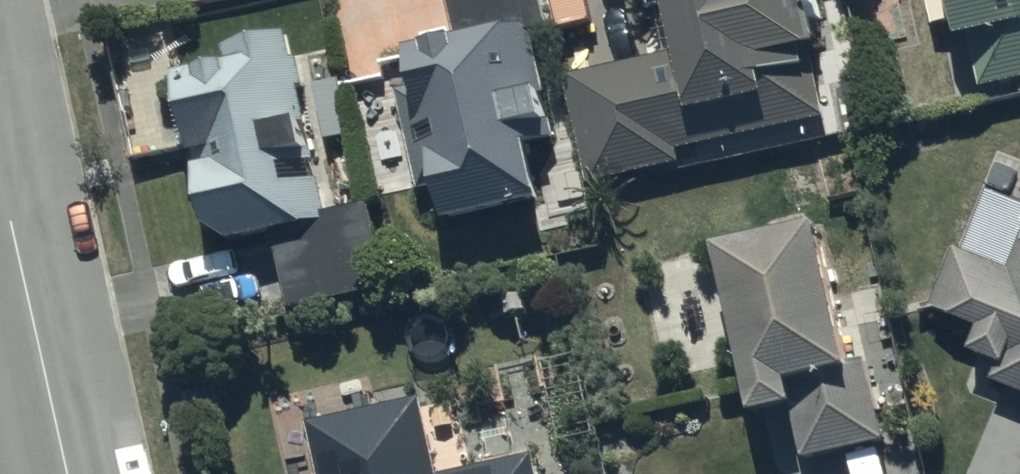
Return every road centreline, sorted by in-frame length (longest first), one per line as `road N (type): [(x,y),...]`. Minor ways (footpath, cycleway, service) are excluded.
road 1 (residential): [(66,473),(0,181)]

